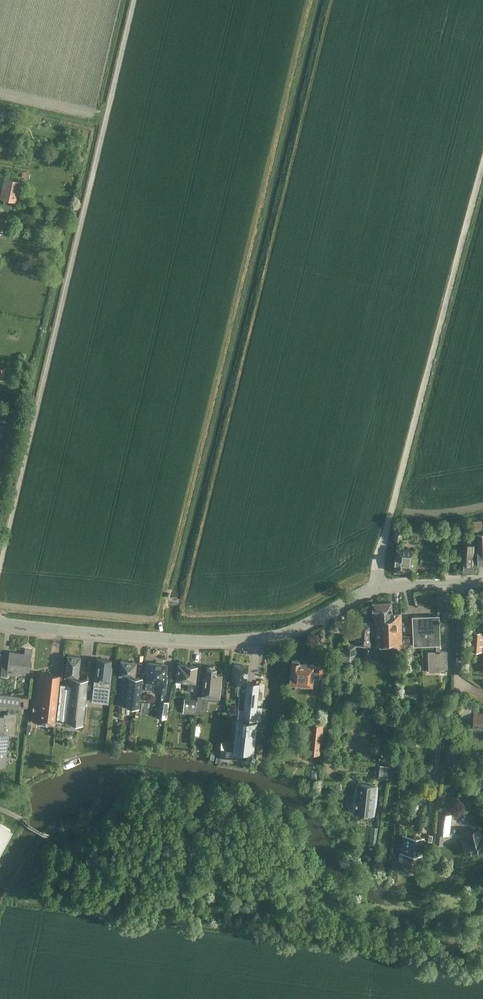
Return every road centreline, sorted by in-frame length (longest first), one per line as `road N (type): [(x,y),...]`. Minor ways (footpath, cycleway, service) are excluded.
road 1 (tertiary): [(0,623),(234,641),(279,635),(377,587),(482,580)]

